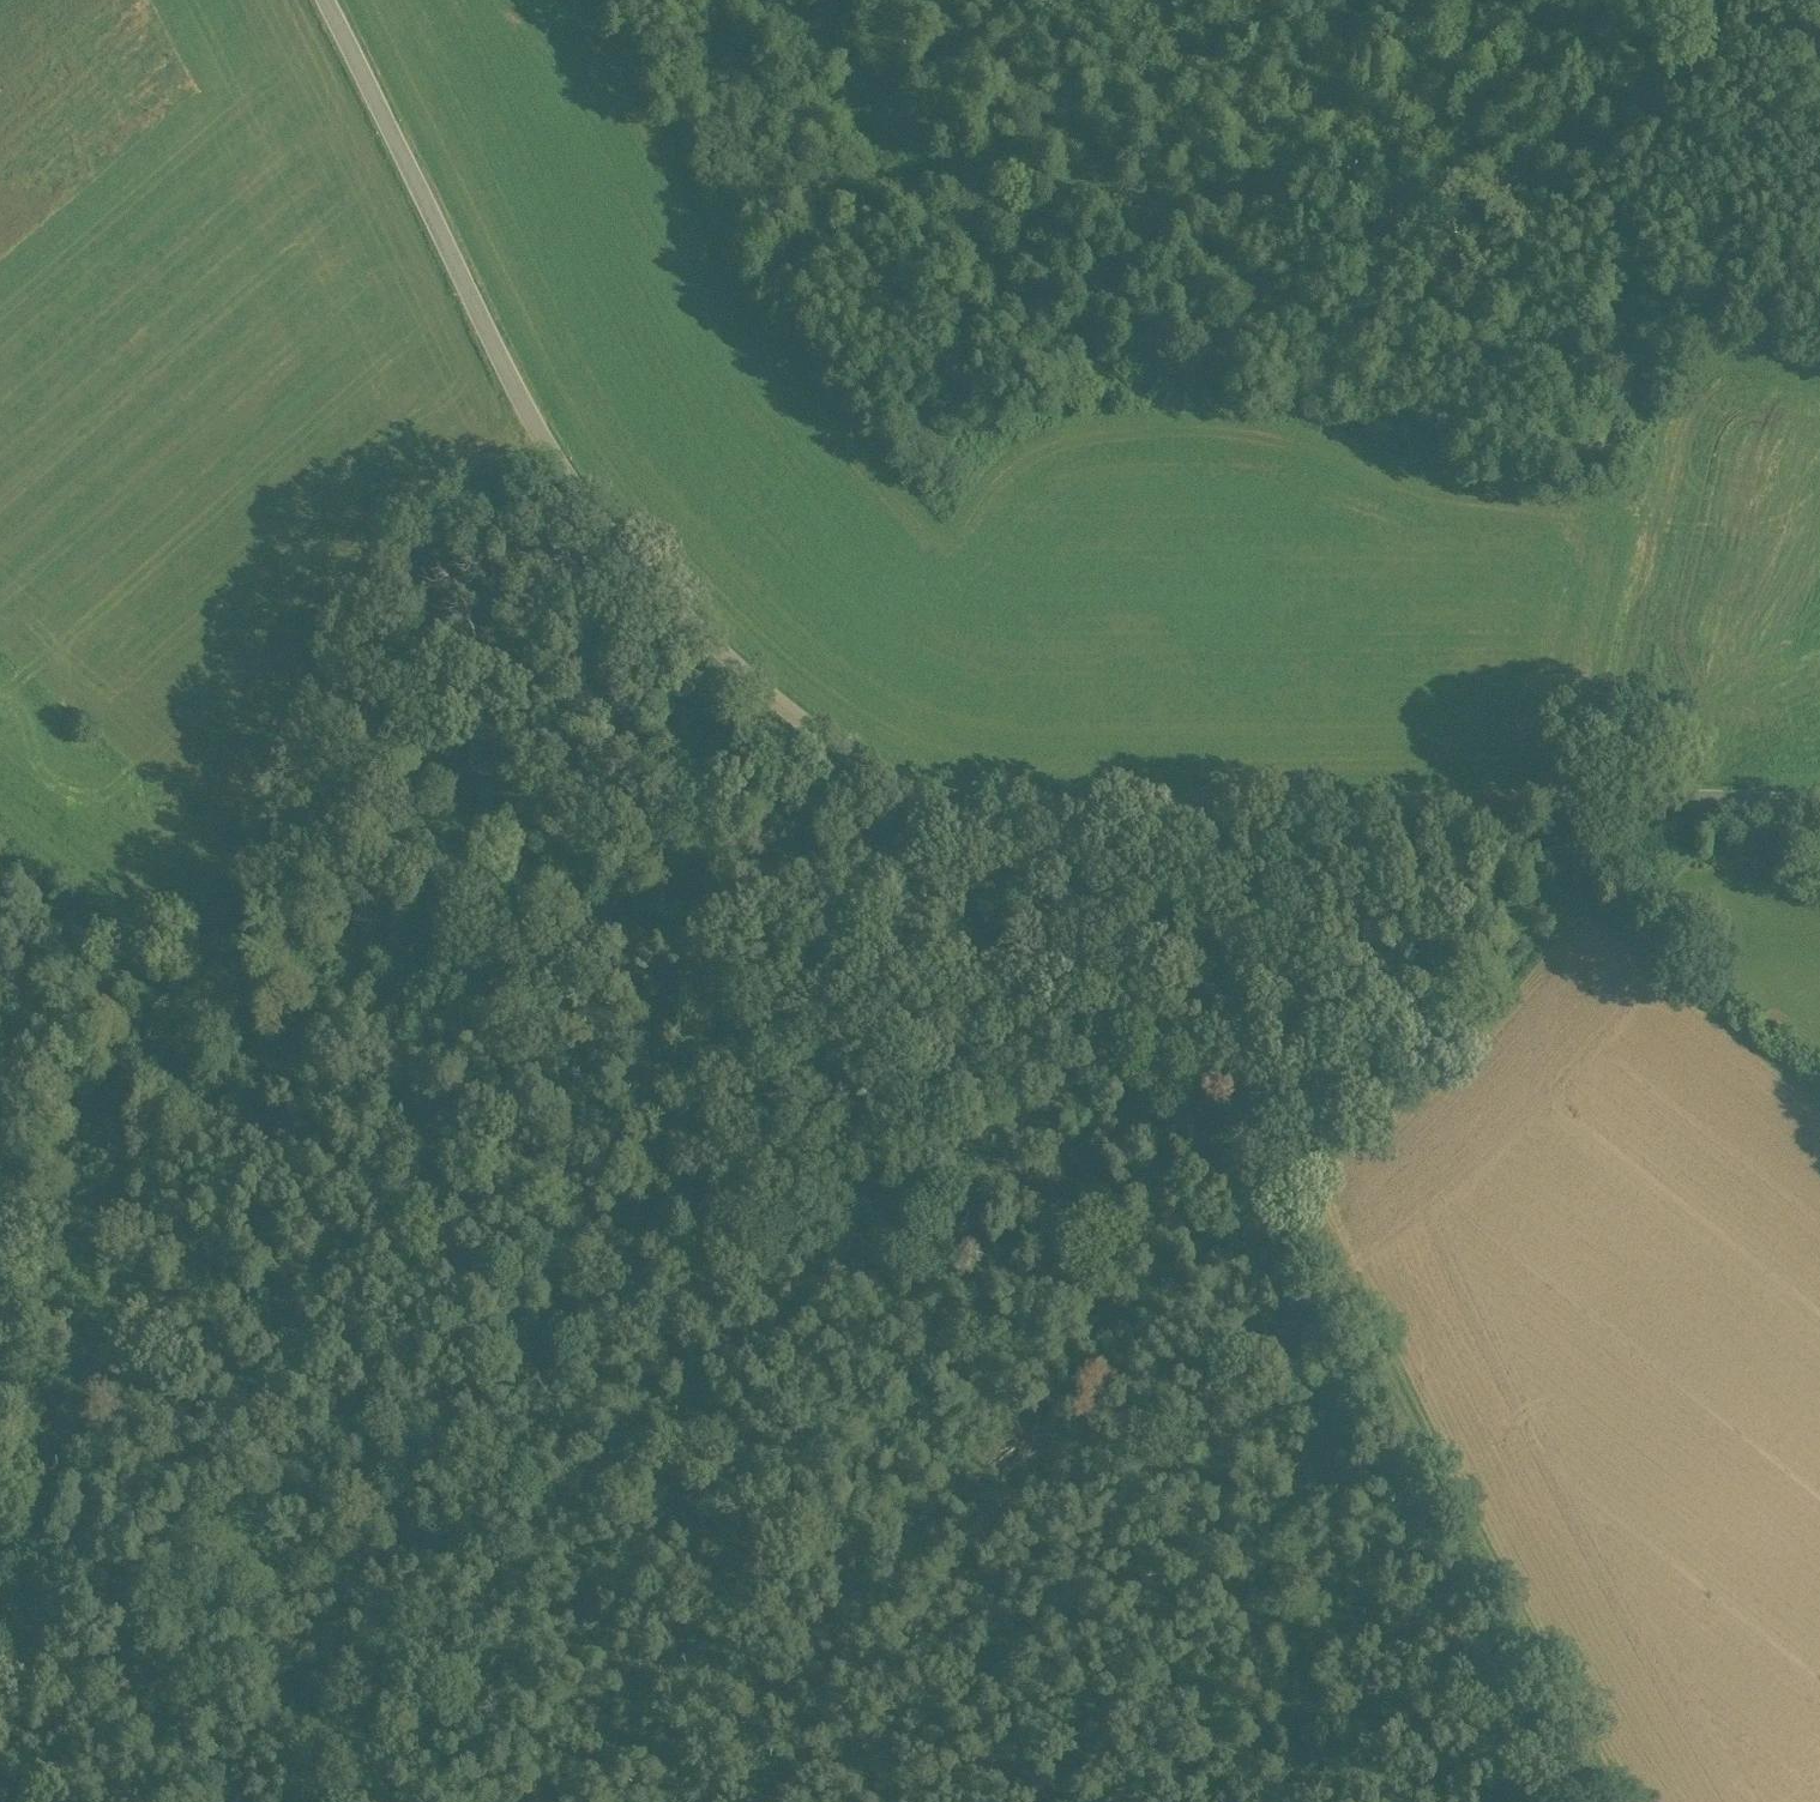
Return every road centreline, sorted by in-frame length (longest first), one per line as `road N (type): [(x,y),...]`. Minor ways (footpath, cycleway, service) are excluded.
road 1 (tertiary): [(1819,803),(1672,796),(989,802),(873,766),(771,703),(588,517),(329,0)]

